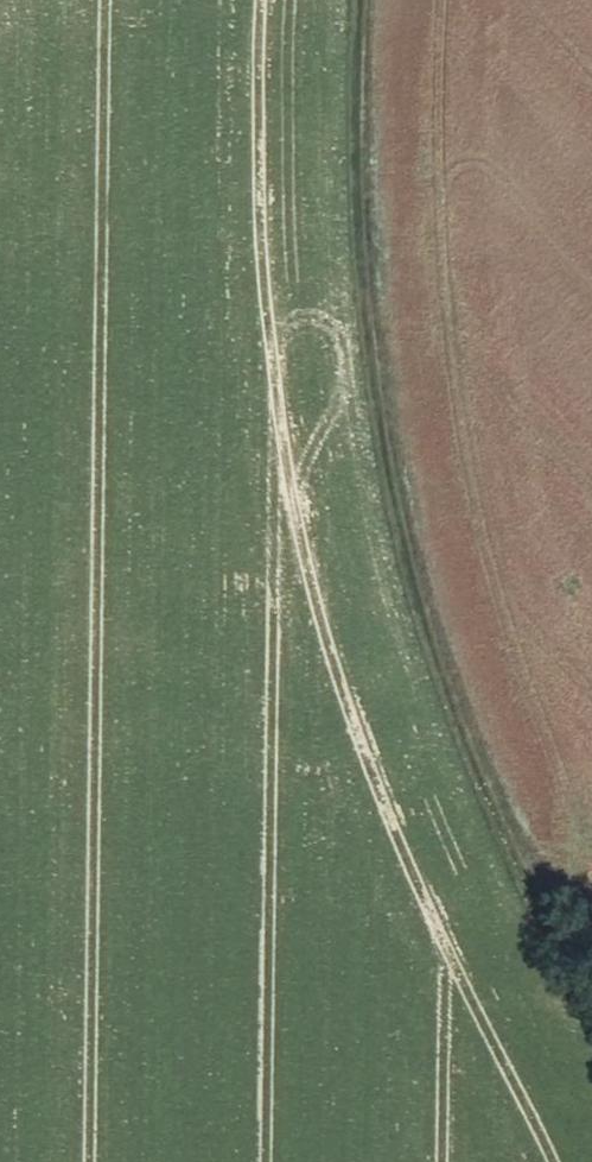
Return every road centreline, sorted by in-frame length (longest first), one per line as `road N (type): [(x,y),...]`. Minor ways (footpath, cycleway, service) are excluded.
road 1 (track): [(360,0),(374,352),(414,609),(464,752),(591,1023)]

